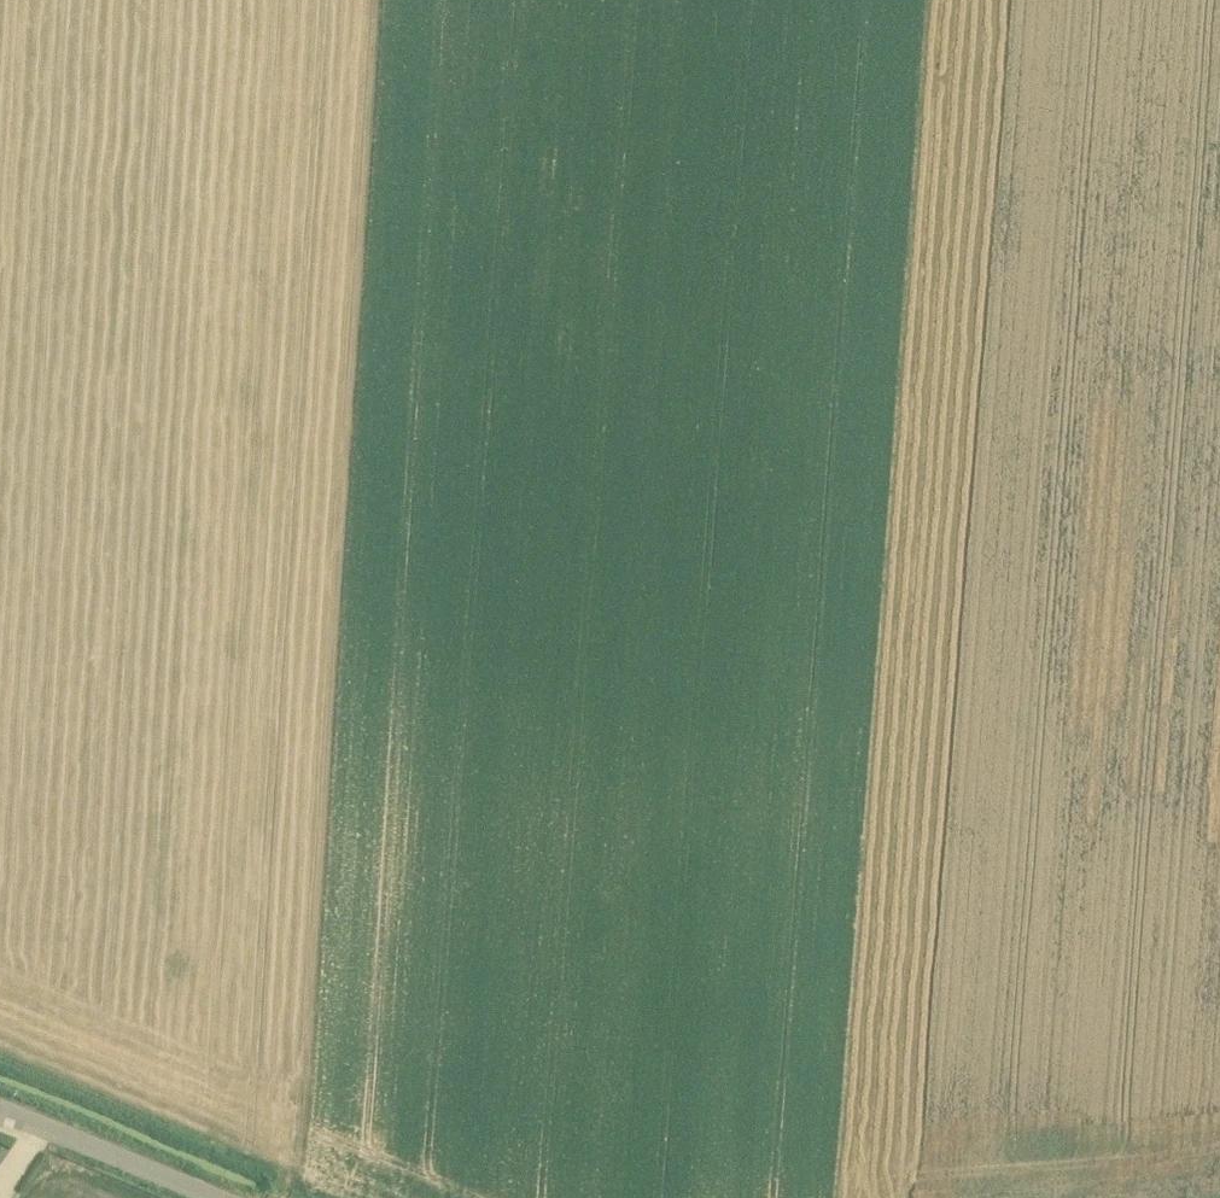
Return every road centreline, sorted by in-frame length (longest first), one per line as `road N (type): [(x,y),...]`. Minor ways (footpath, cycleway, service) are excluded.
road 1 (unclassified): [(201,1197),(0,1115)]

